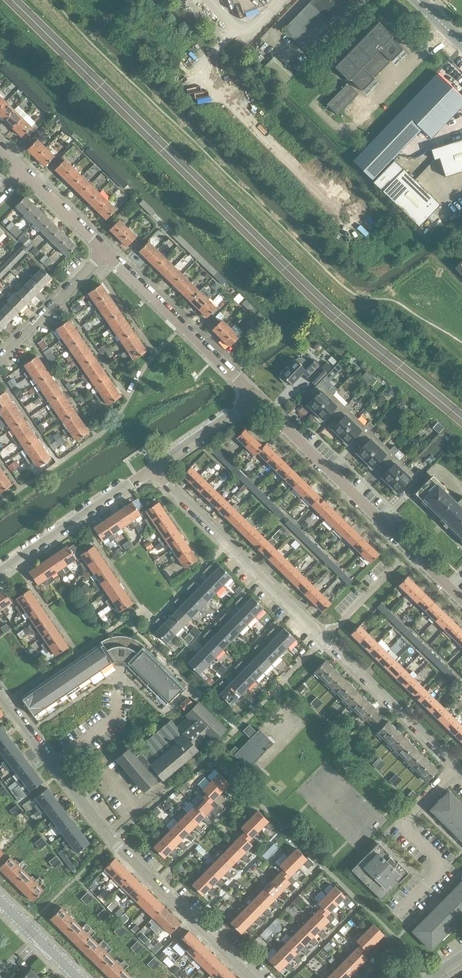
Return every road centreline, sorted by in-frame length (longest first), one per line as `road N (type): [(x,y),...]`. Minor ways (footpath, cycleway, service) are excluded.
road 1 (unclassified): [(456,768),(151,469)]
road 2 (unclassified): [(0,692),(106,834),(251,977)]
road 3 (unclassified): [(461,599),(257,399)]
road 4 (unclassified): [(257,399),(106,252)]
road 5 (unclassified): [(398,913),(444,867),(401,825),(456,768)]
road 6 (unclassified): [(0,571),(151,469)]
road 7 (unclassified): [(0,362),(106,252)]
road 8 (unclassified): [(151,469),(257,399)]

